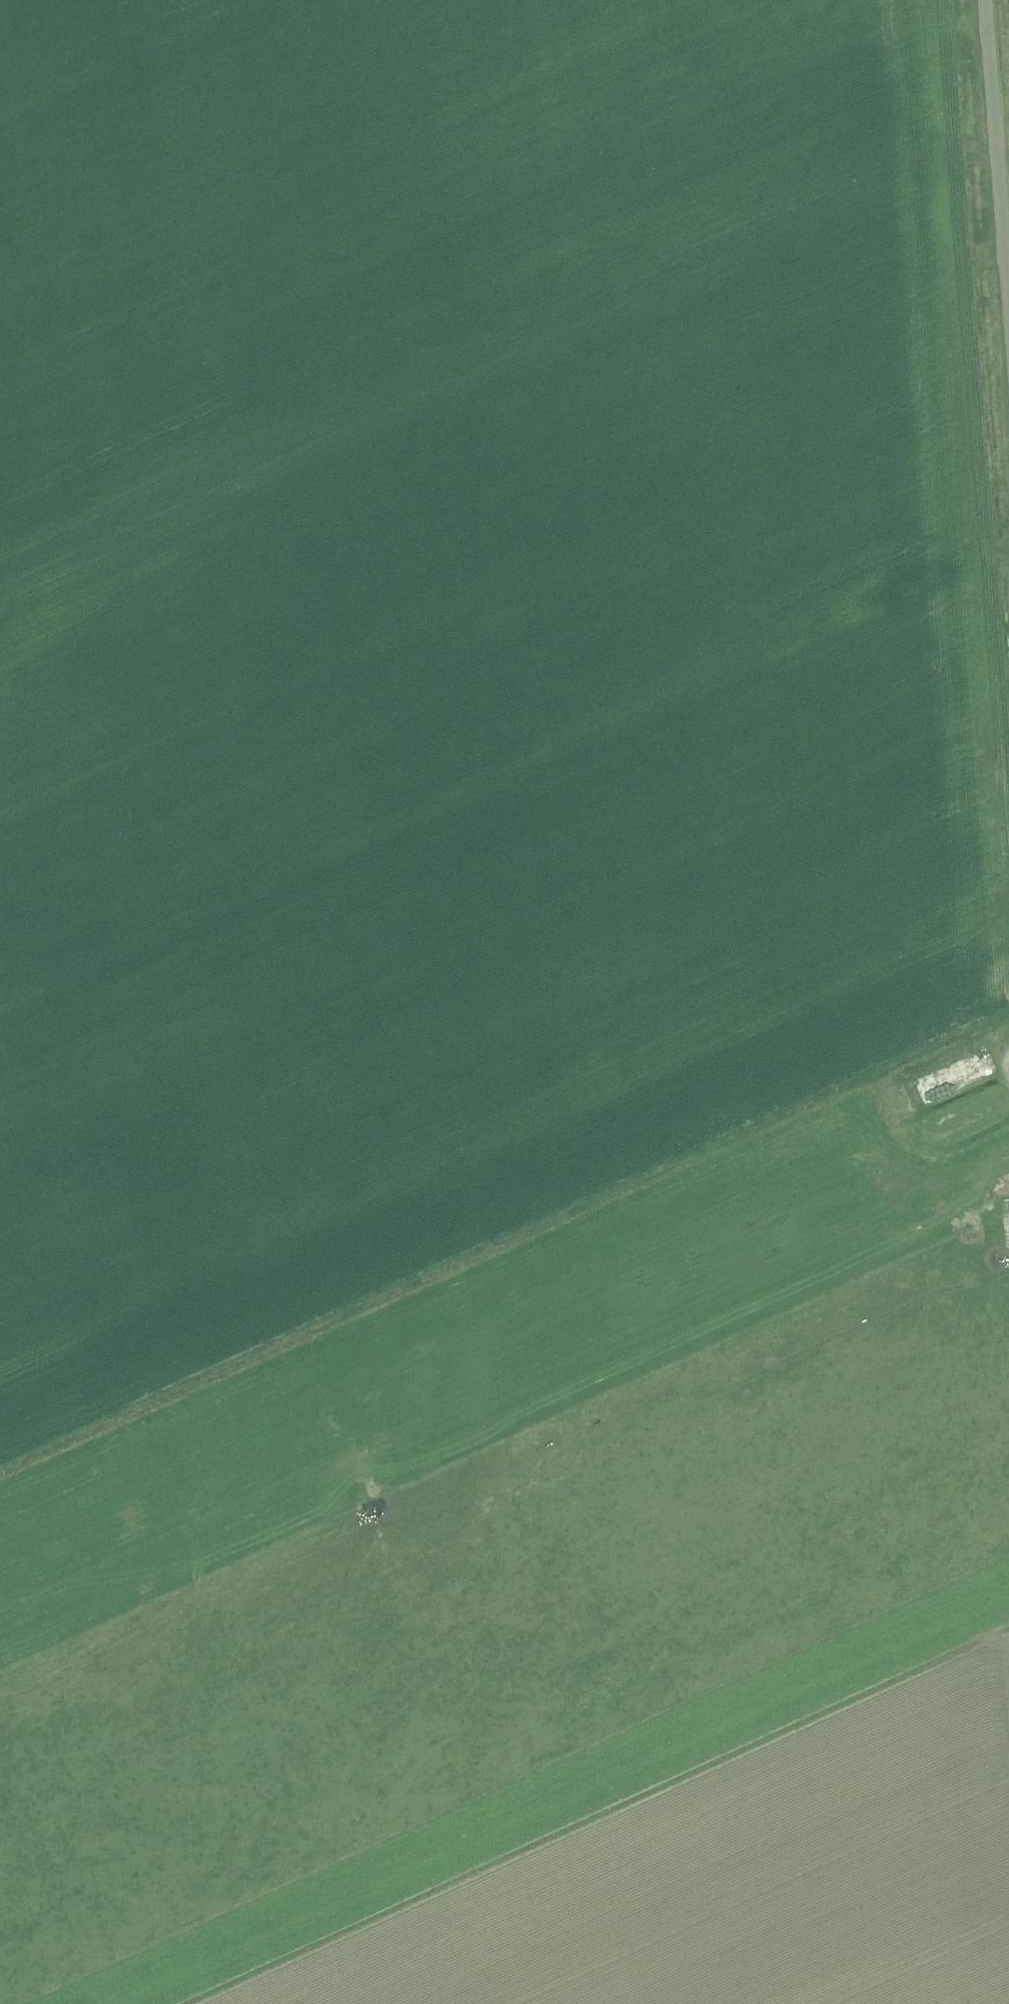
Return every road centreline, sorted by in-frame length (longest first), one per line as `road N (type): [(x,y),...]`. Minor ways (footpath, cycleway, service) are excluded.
road 1 (unclassified): [(1008,304),(985,0)]

